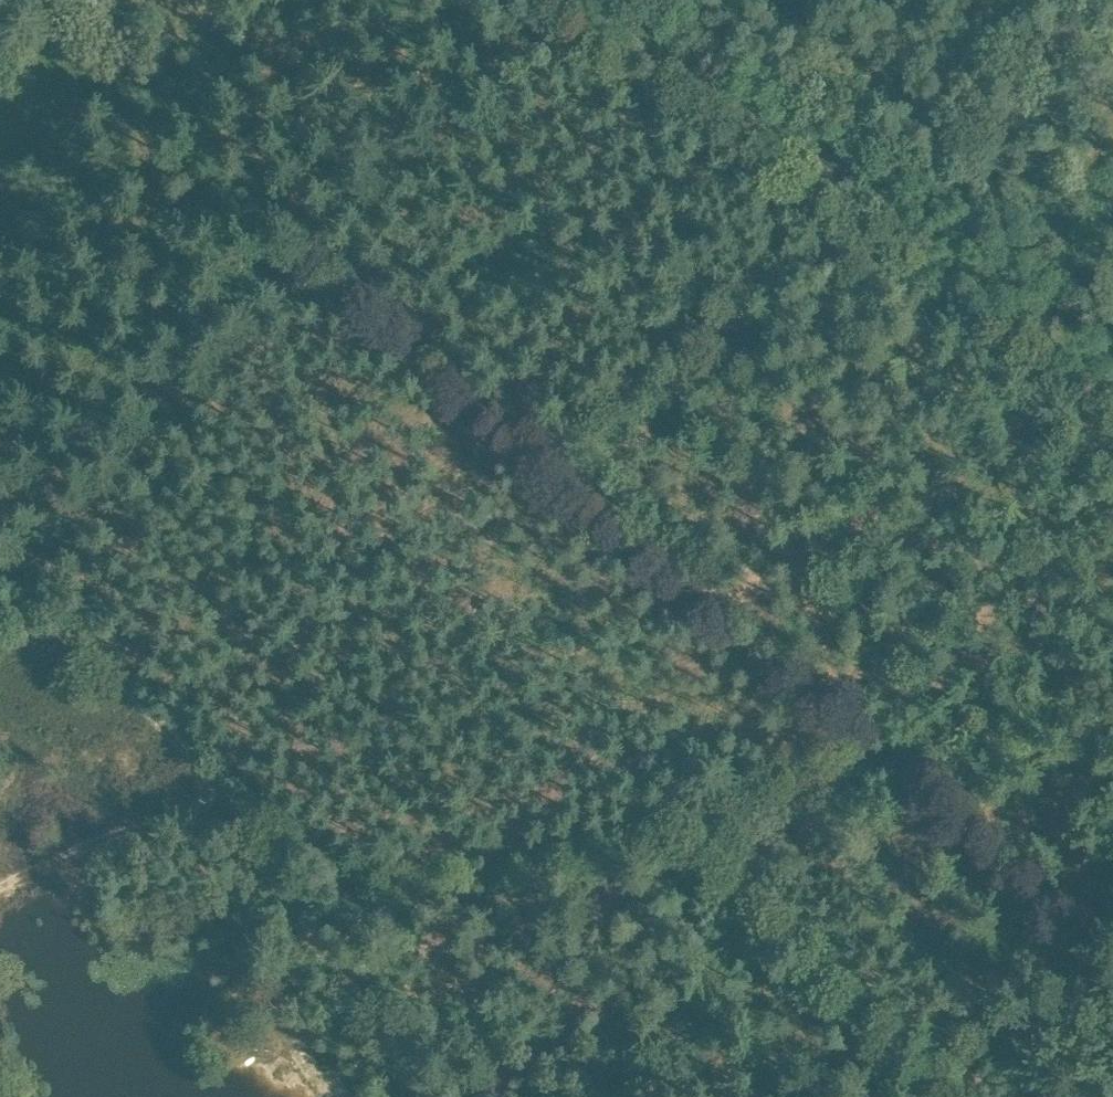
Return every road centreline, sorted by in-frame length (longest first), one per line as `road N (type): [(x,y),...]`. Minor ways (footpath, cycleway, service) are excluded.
road 1 (track): [(1112,381),(585,0)]

